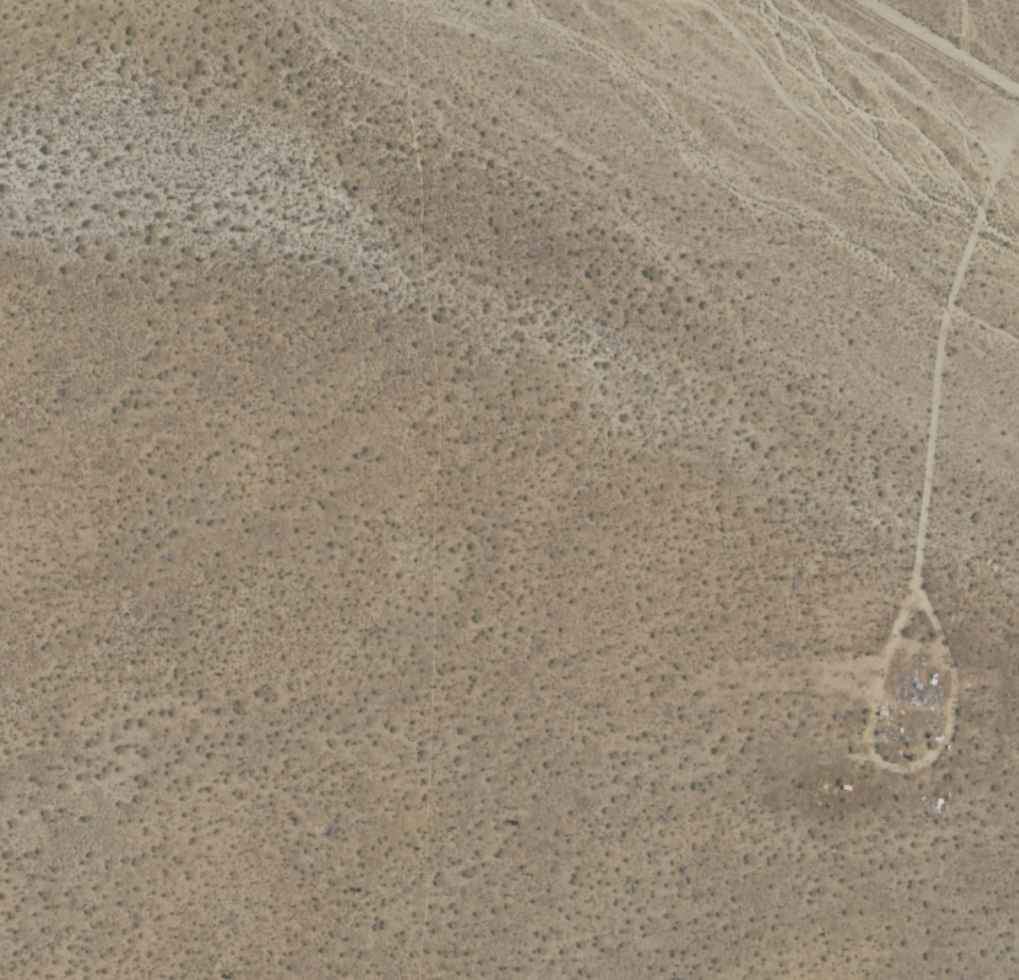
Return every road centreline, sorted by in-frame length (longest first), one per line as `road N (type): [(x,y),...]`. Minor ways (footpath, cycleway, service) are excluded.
road 1 (track): [(1018,92),(863,0)]

